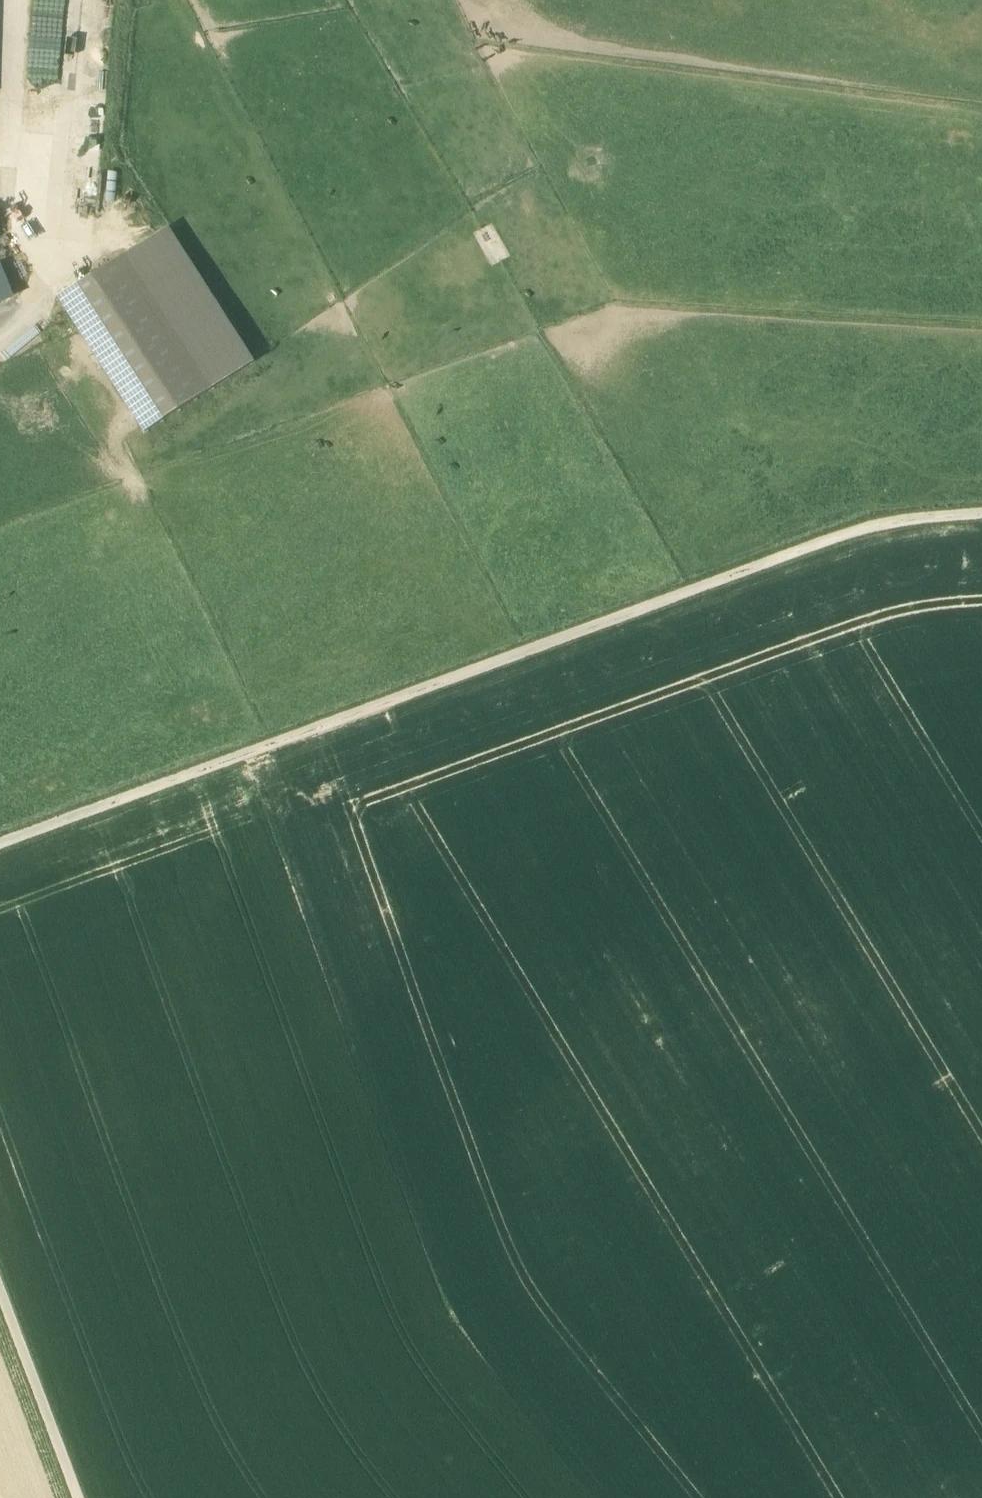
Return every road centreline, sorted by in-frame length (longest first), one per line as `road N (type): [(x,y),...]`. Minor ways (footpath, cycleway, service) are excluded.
road 1 (track): [(981,512),(882,519),(0,844)]
road 2 (track): [(0,1286),(80,1497)]

